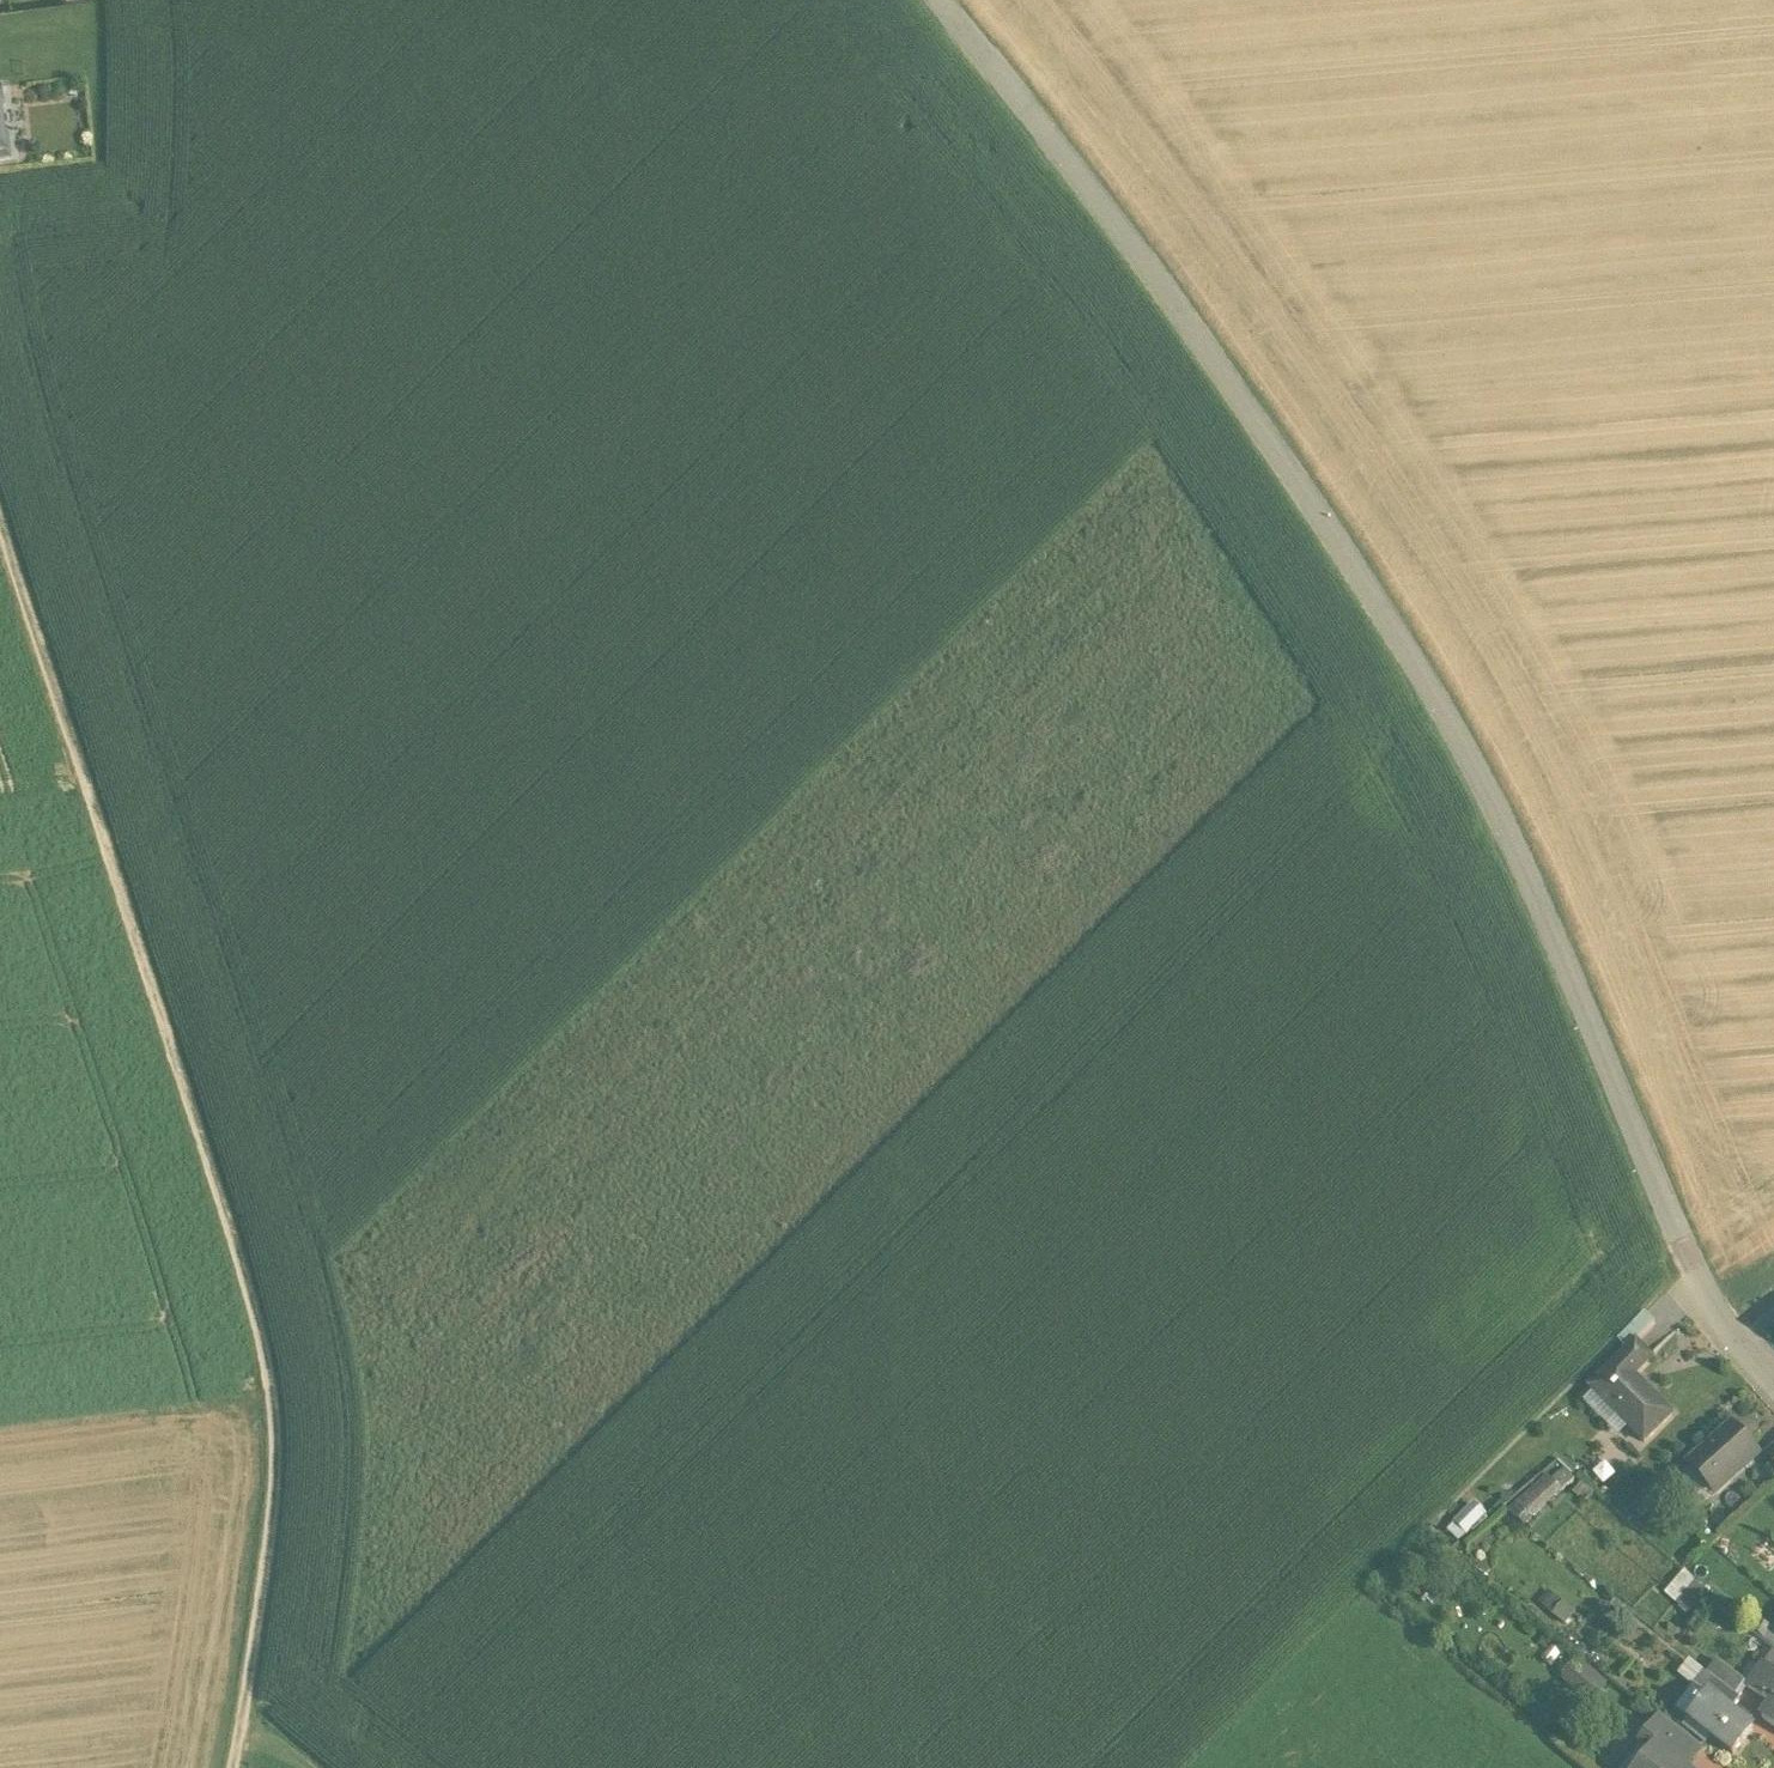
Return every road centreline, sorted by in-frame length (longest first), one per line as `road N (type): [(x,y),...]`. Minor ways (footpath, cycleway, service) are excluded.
road 1 (unclassified): [(1691,1262),(1656,1203),(1437,691),(1201,308),(943,0)]
road 2 (track): [(0,514),(66,742),(152,975),(274,1366),(277,1530),(239,1767)]
road 3 (residential): [(1773,1382),(1691,1262)]

